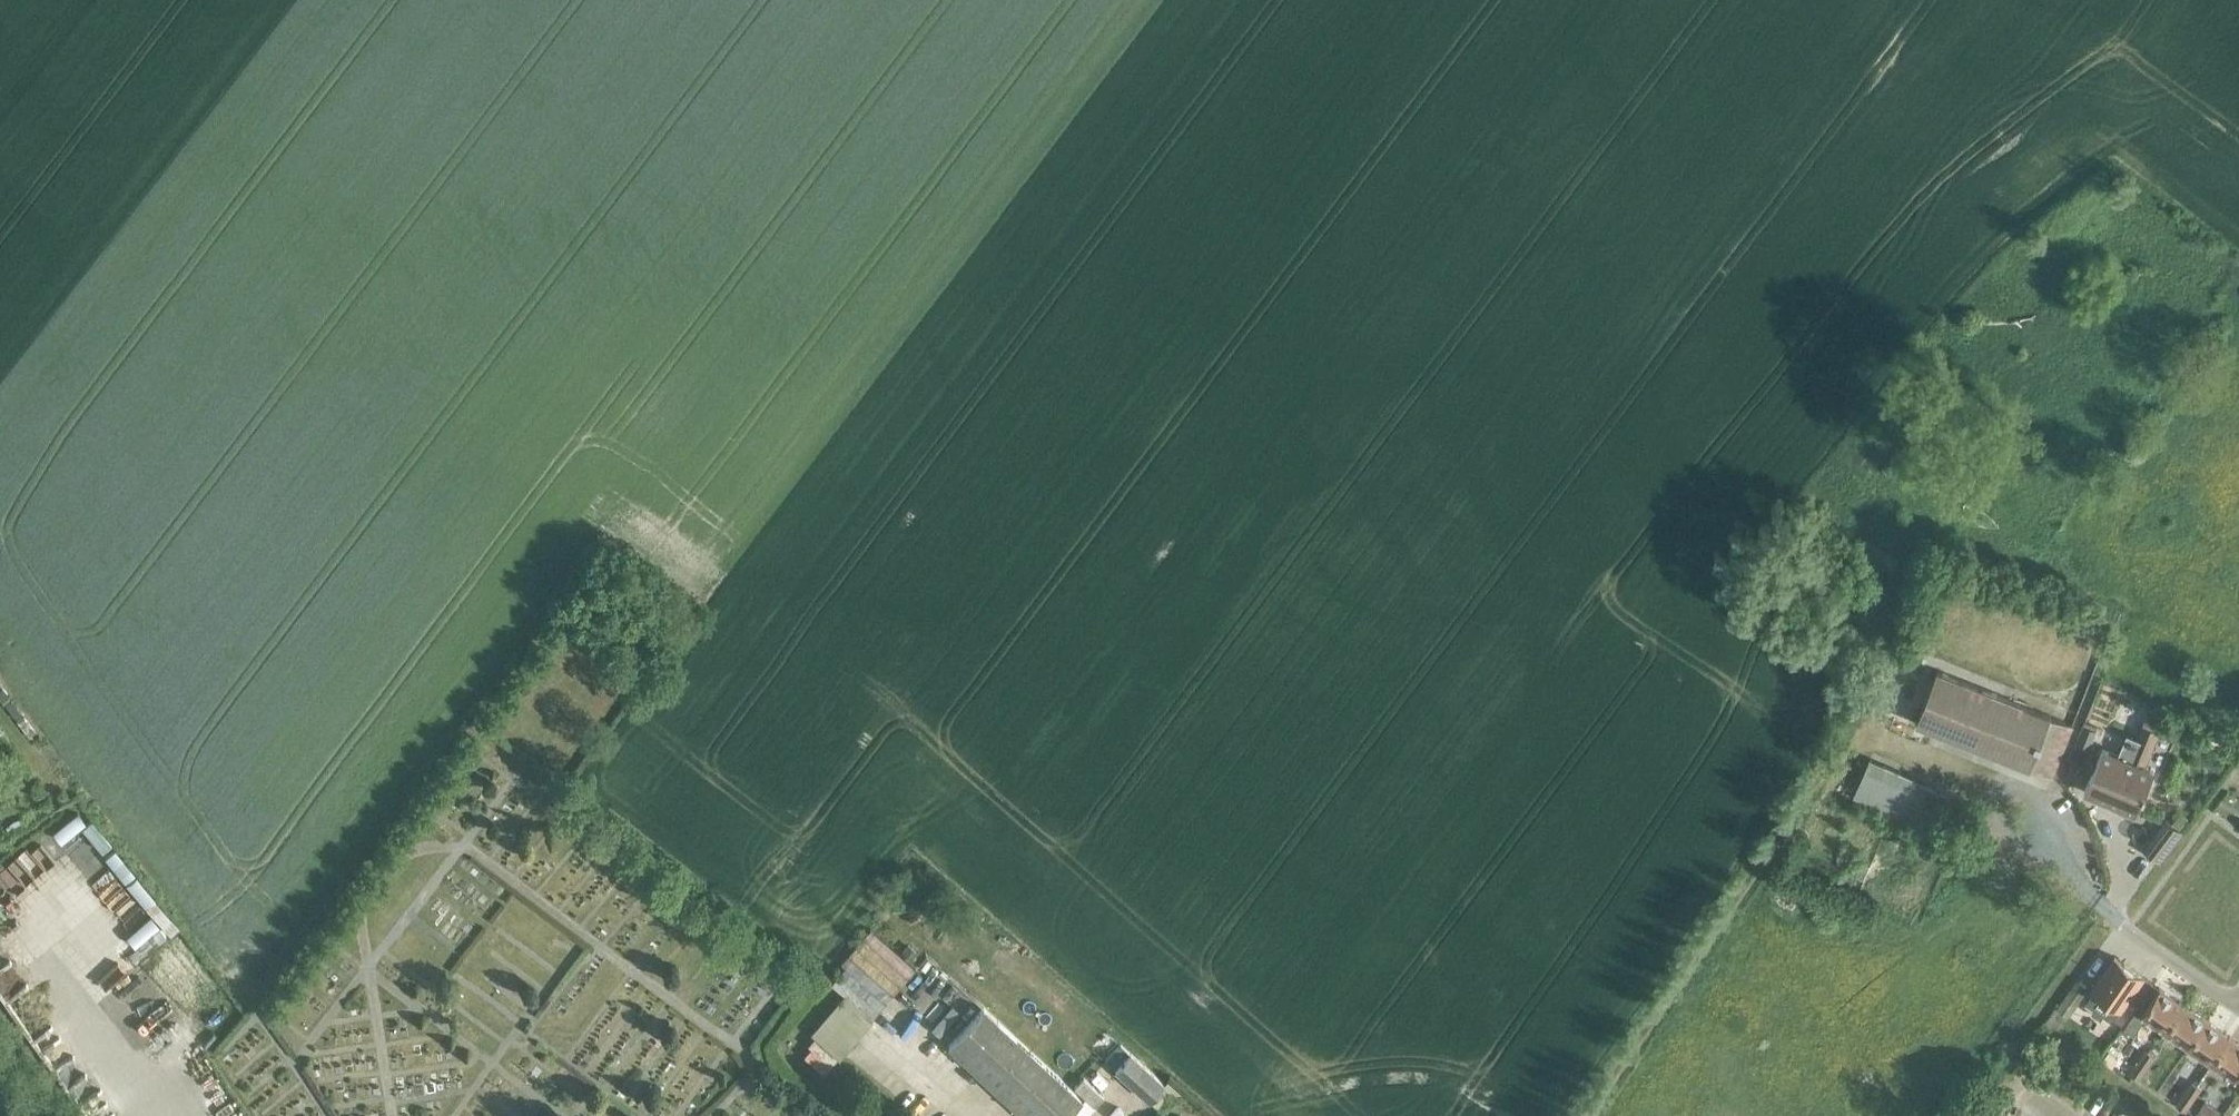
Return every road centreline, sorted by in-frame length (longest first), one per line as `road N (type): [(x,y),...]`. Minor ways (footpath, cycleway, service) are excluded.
road 1 (residential): [(2238,996),(2220,996),(2125,928)]

